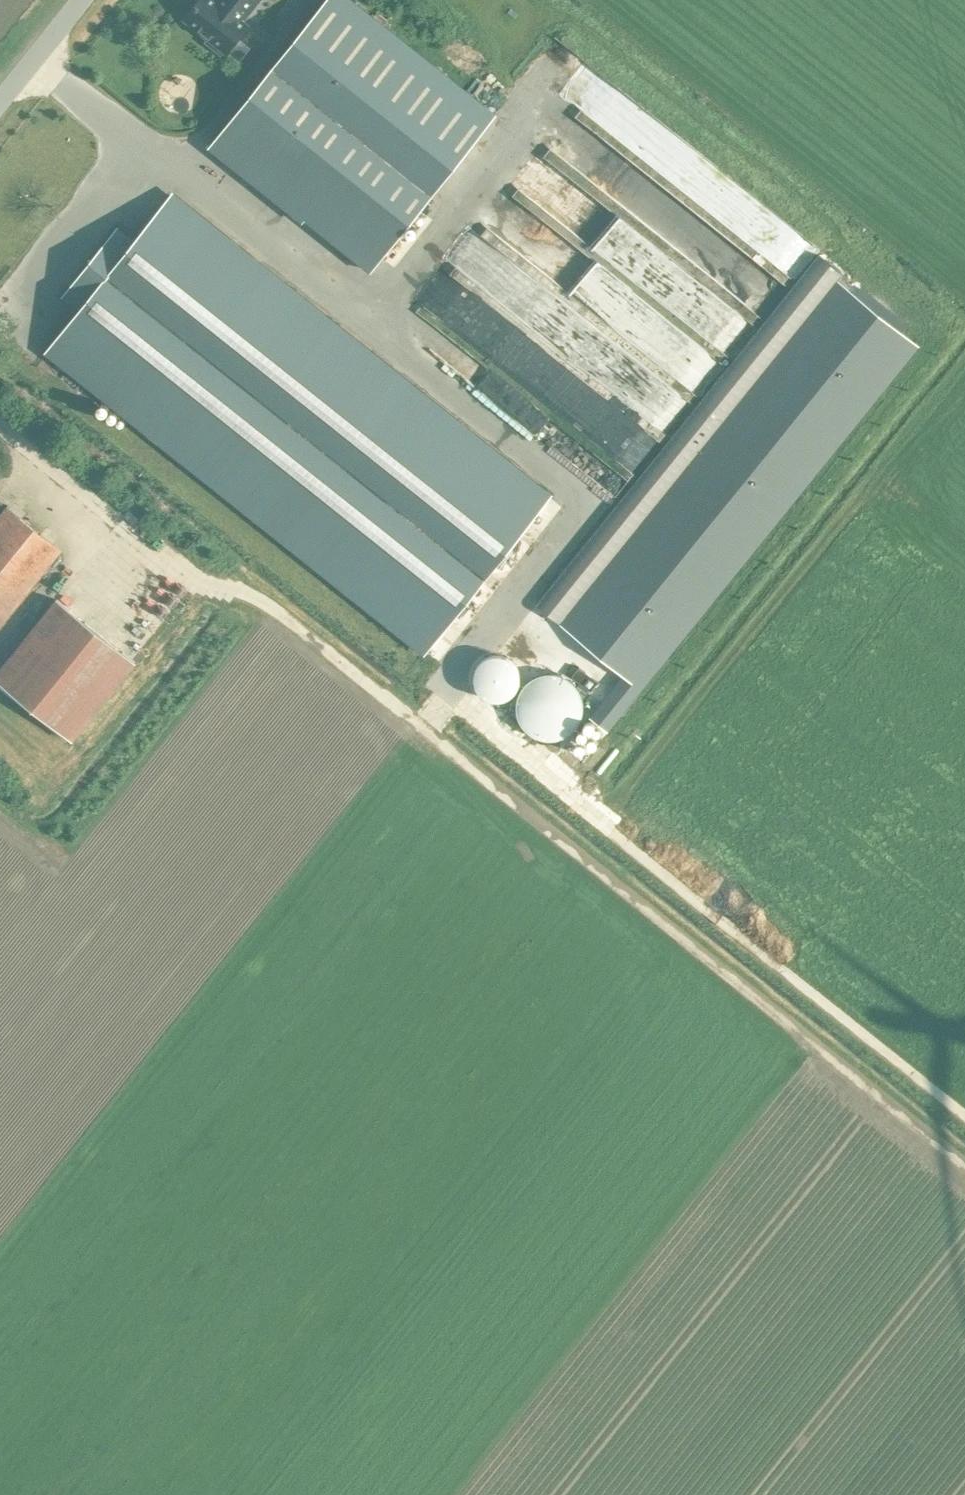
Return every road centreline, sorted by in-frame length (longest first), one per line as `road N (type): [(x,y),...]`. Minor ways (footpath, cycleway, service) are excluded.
road 1 (track): [(964,1115),(449,702),(426,730),(268,600),(204,573)]
road 2 (unclassified): [(0,97),(78,0)]

